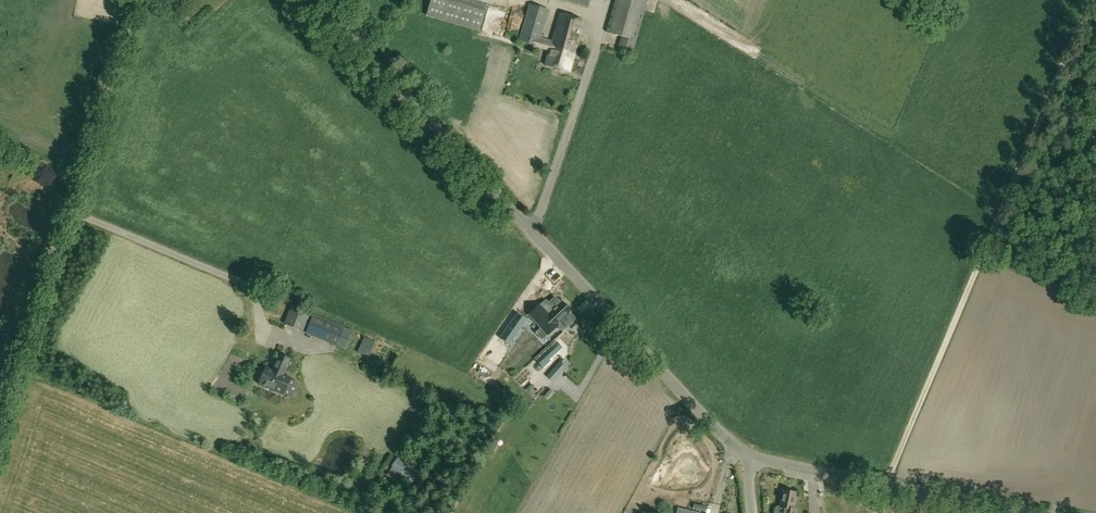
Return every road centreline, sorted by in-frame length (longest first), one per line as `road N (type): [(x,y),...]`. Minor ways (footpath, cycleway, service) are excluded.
road 1 (tertiary): [(747,455),(313,0)]
road 2 (unclassified): [(0,410),(137,0)]
road 3 (tertiary): [(1035,512),(747,455)]

